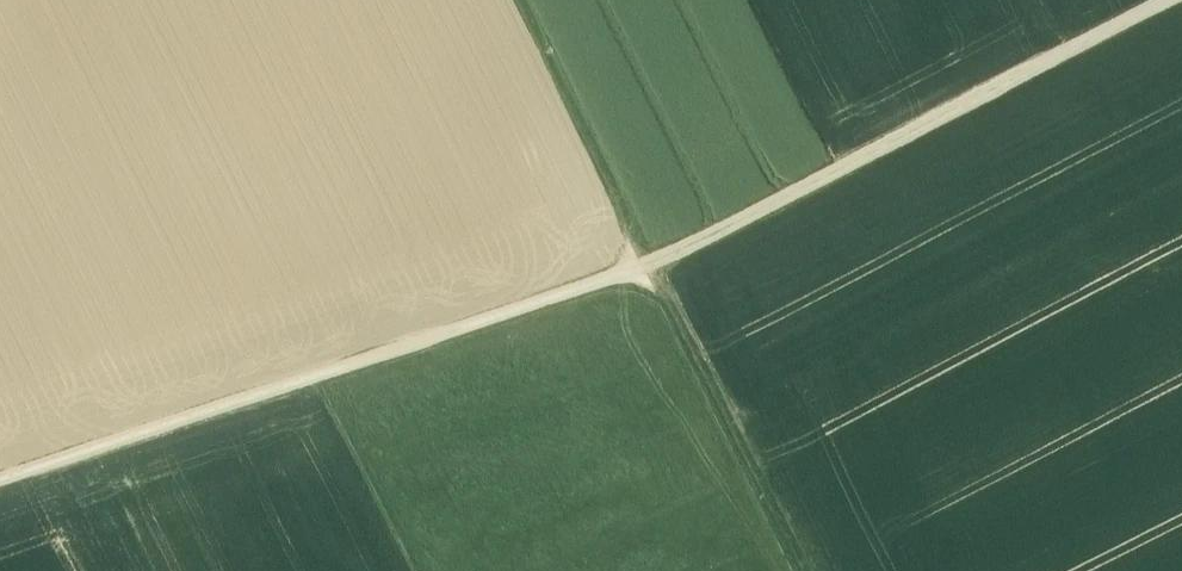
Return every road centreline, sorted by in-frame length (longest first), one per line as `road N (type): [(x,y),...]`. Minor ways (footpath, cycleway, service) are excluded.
road 1 (track): [(0,502),(662,285),(1181,18)]
road 2 (track): [(647,242),(817,570)]
road 3 (track): [(647,242),(529,0)]

